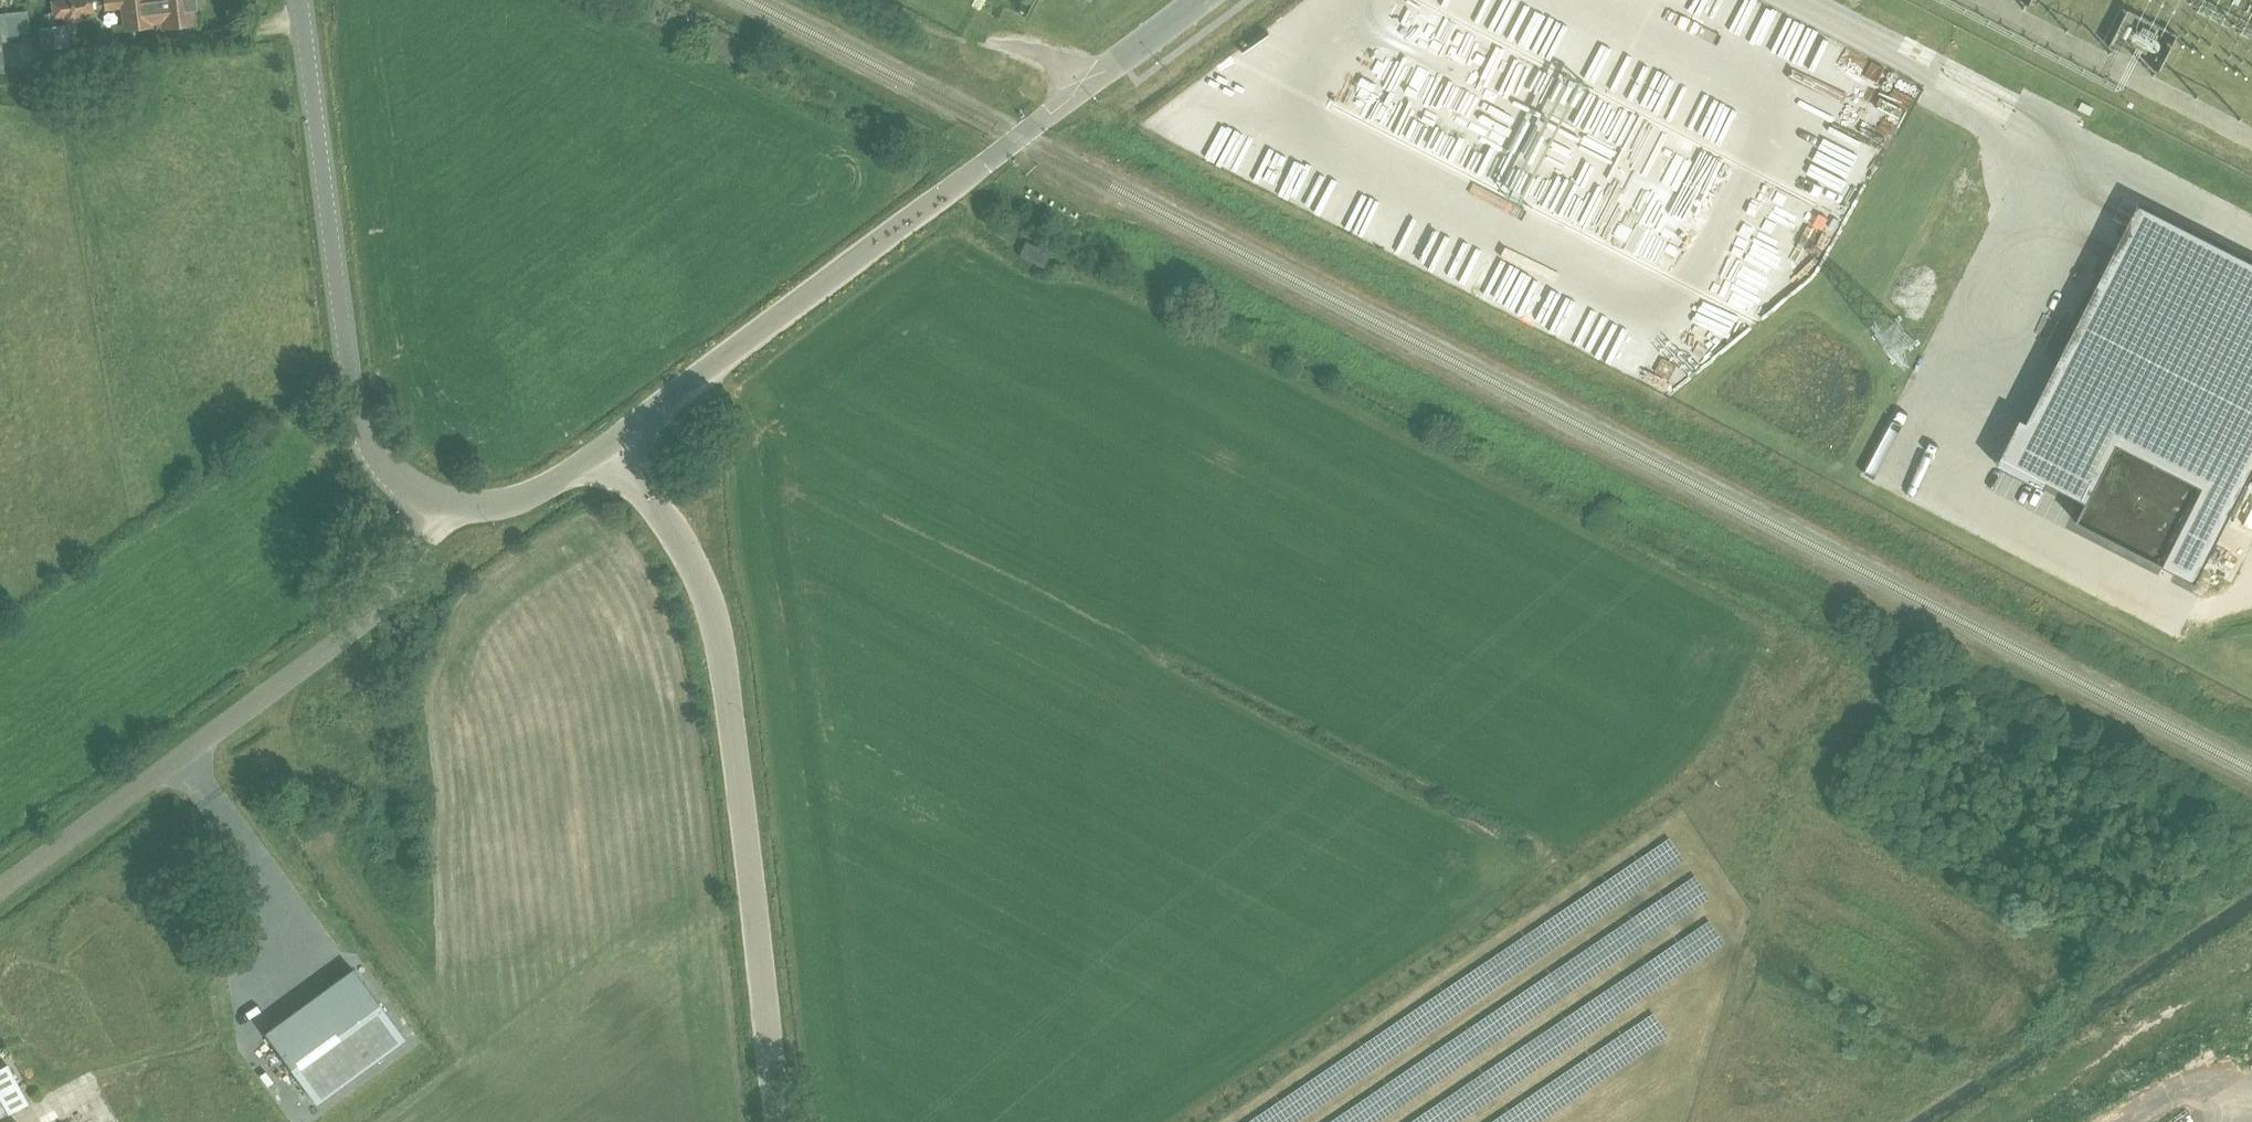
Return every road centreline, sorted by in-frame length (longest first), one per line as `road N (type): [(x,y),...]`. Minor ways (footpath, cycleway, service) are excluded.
road 1 (unclassified): [(603,453),(1201,0)]
road 2 (unclassified): [(780,1121),(736,688),(704,585),(674,526),(603,453)]
road 3 (unclassified): [(0,889),(373,613),(405,573),(431,498)]
road 4 (unclassified): [(431,498),(381,465),(363,429),(301,0)]
road 5 (unclassified): [(431,498),(506,506),(603,453)]

